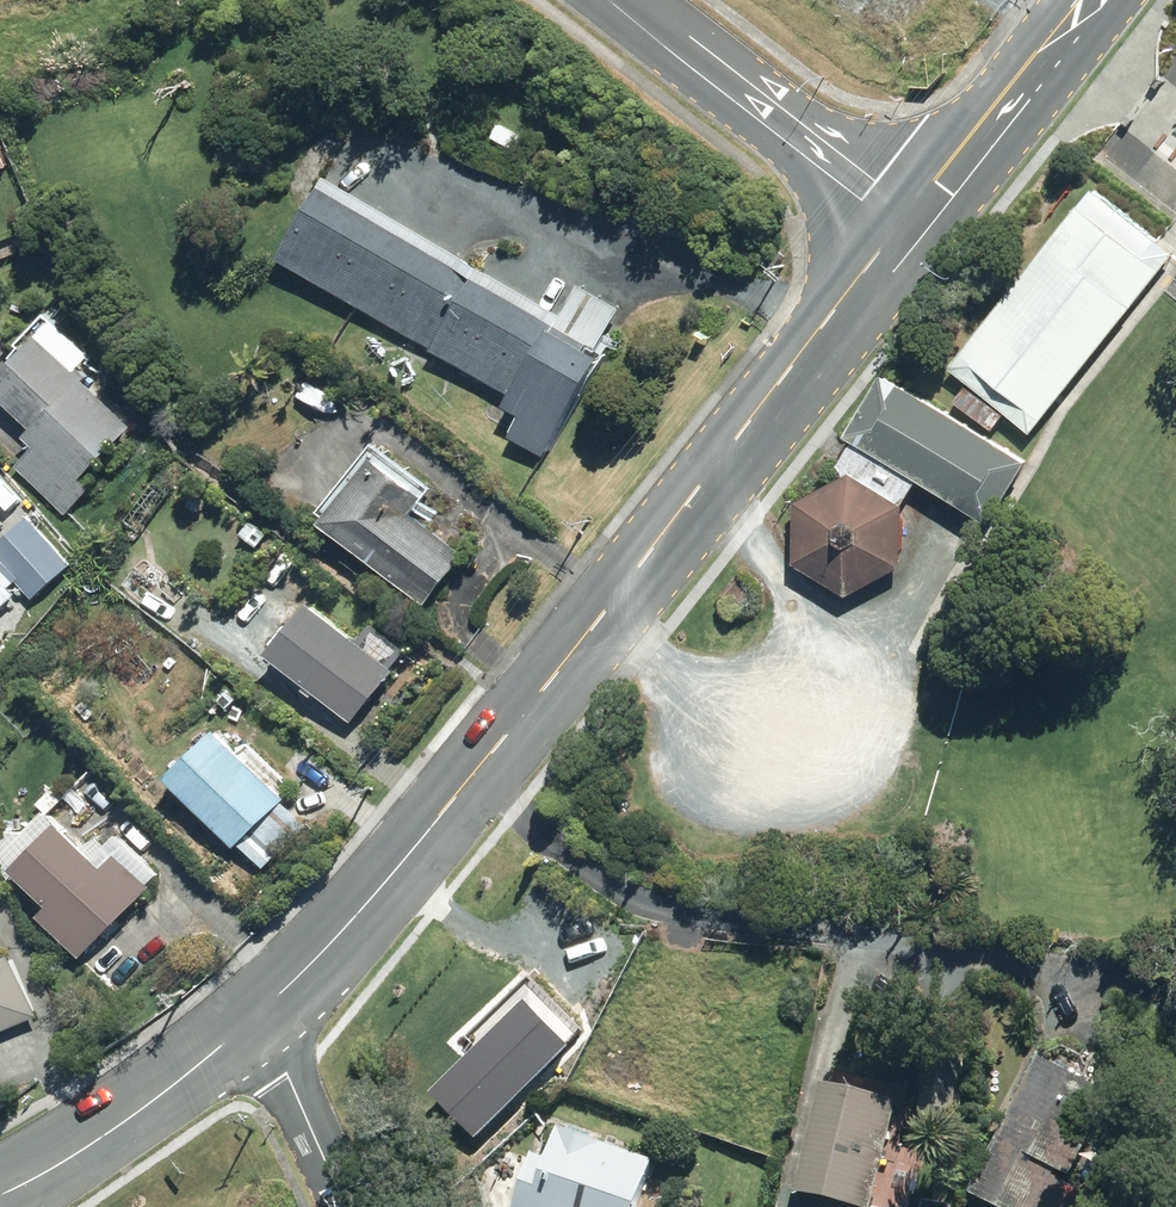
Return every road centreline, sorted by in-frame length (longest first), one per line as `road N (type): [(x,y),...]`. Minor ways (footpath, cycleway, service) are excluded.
road 1 (primary): [(248,1029),(344,934),(526,714),(898,231)]
road 2 (residential): [(898,231),(608,0)]
road 3 (primary): [(0,1198),(120,1130),(248,1029)]
road 4 (primary): [(898,231),(1081,0)]
road 5 (residential): [(248,1029),(287,1077),(346,1206)]

